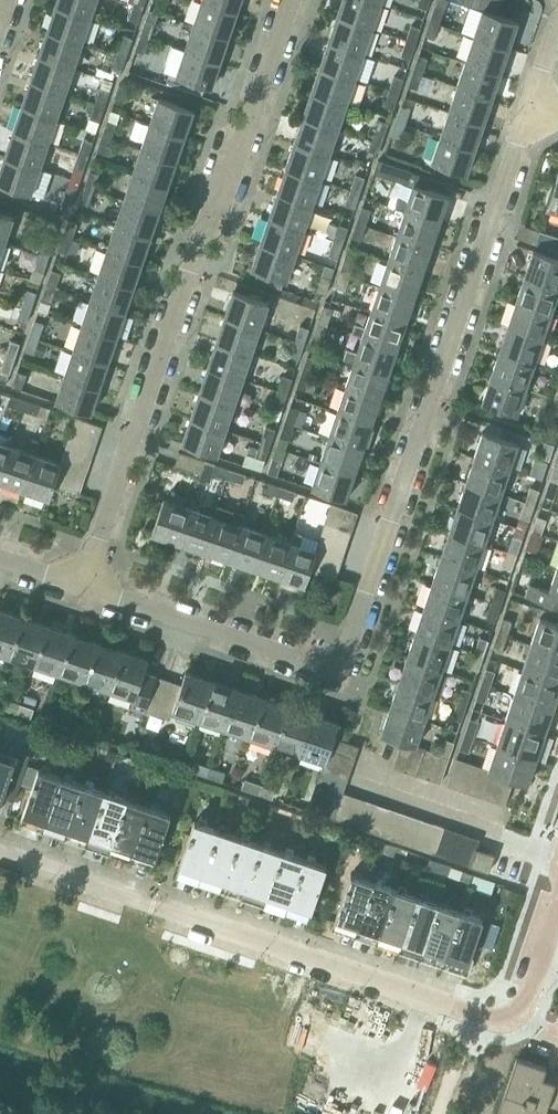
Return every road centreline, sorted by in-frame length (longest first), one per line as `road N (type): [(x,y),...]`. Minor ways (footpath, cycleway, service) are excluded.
road 1 (unclassified): [(531,108),(339,669),(83,585)]
road 2 (unclassified): [(83,585),(289,0)]
road 3 (unclassified): [(473,1015),(0,856)]
road 4 (unclassified): [(509,1023),(557,873)]

